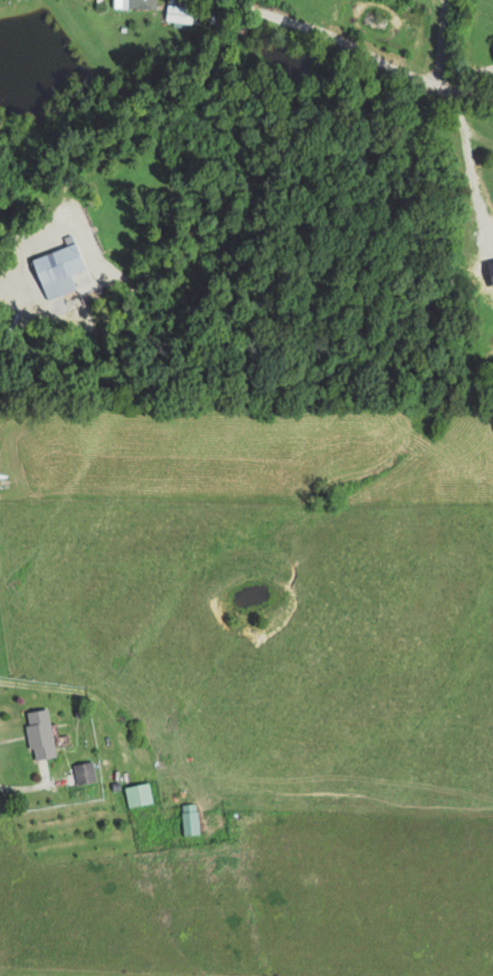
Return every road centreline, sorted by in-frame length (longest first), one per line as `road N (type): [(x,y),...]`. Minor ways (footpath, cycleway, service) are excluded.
road 1 (residential): [(492,101),(235,0)]

